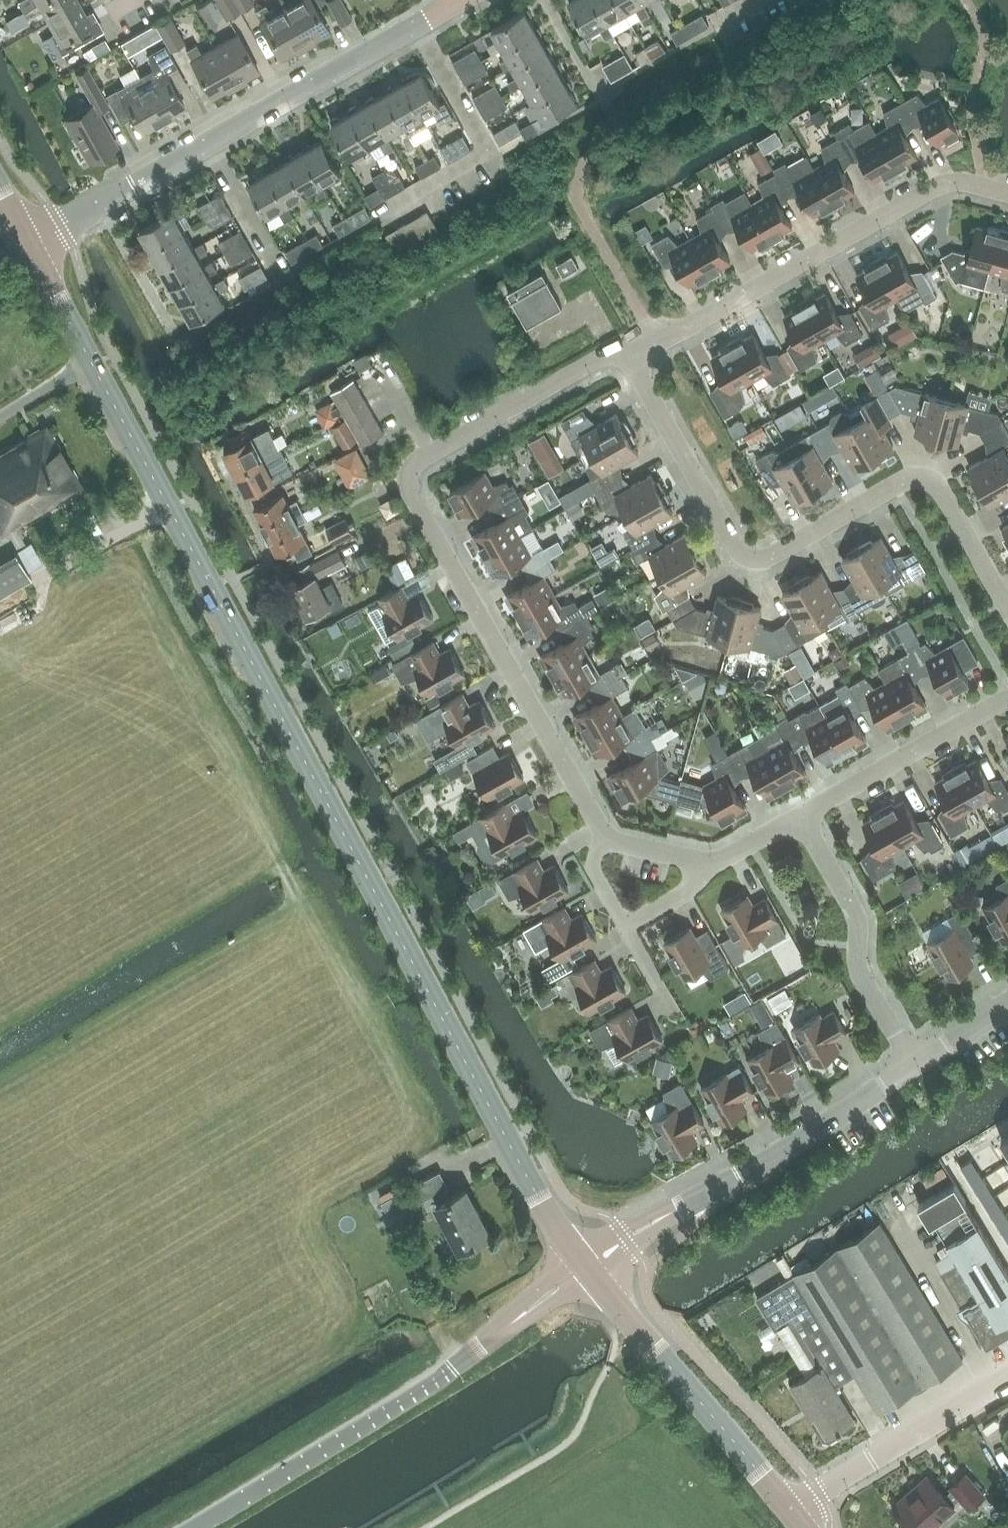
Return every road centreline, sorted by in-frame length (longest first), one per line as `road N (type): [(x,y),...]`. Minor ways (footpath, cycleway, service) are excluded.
road 1 (tertiary): [(588,1268),(519,1167),(27,245)]
road 2 (residential): [(626,349),(416,466),(410,483),(604,834)]
road 3 (residential): [(1007,611),(932,481),(906,481),(766,557),(743,557),(626,349)]
road 4 (unclassified): [(197,1527),(452,1369),(588,1268)]
road 5 (residential): [(1007,195),(966,186),(932,191),(660,344),(626,349)]
road 6 (tertiary): [(588,1268),(916,1065)]
road 7 (tertiary): [(792,1515),(588,1268)]
road 8 (unclassified): [(214,141),(456,0)]
road 9 (residential): [(916,1065),(860,976),(855,915),(801,817)]
road 10 (residential): [(801,817),(1007,700)]
road 11 (unclassified): [(27,245),(214,141)]
road 12 (residential): [(823,1493),(1007,1386)]
road 13 (residential): [(283,277),(214,141)]

